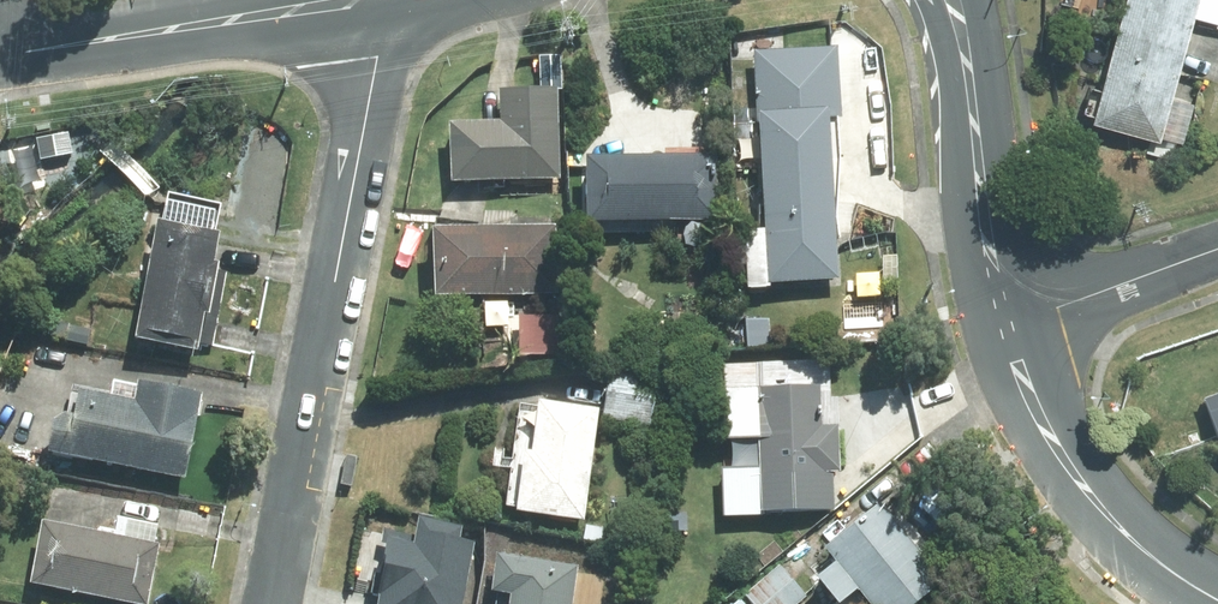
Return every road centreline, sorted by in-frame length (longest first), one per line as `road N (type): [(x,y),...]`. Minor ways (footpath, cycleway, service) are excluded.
road 1 (tertiary): [(388,0),(272,603)]
road 2 (secondary): [(369,0),(0,55)]
road 3 (tertiary): [(1003,324),(1057,450),(1100,508),(1217,600)]
road 4 (tertiary): [(969,71),(1003,324)]
road 5 (residential): [(1003,324),(1217,251)]

